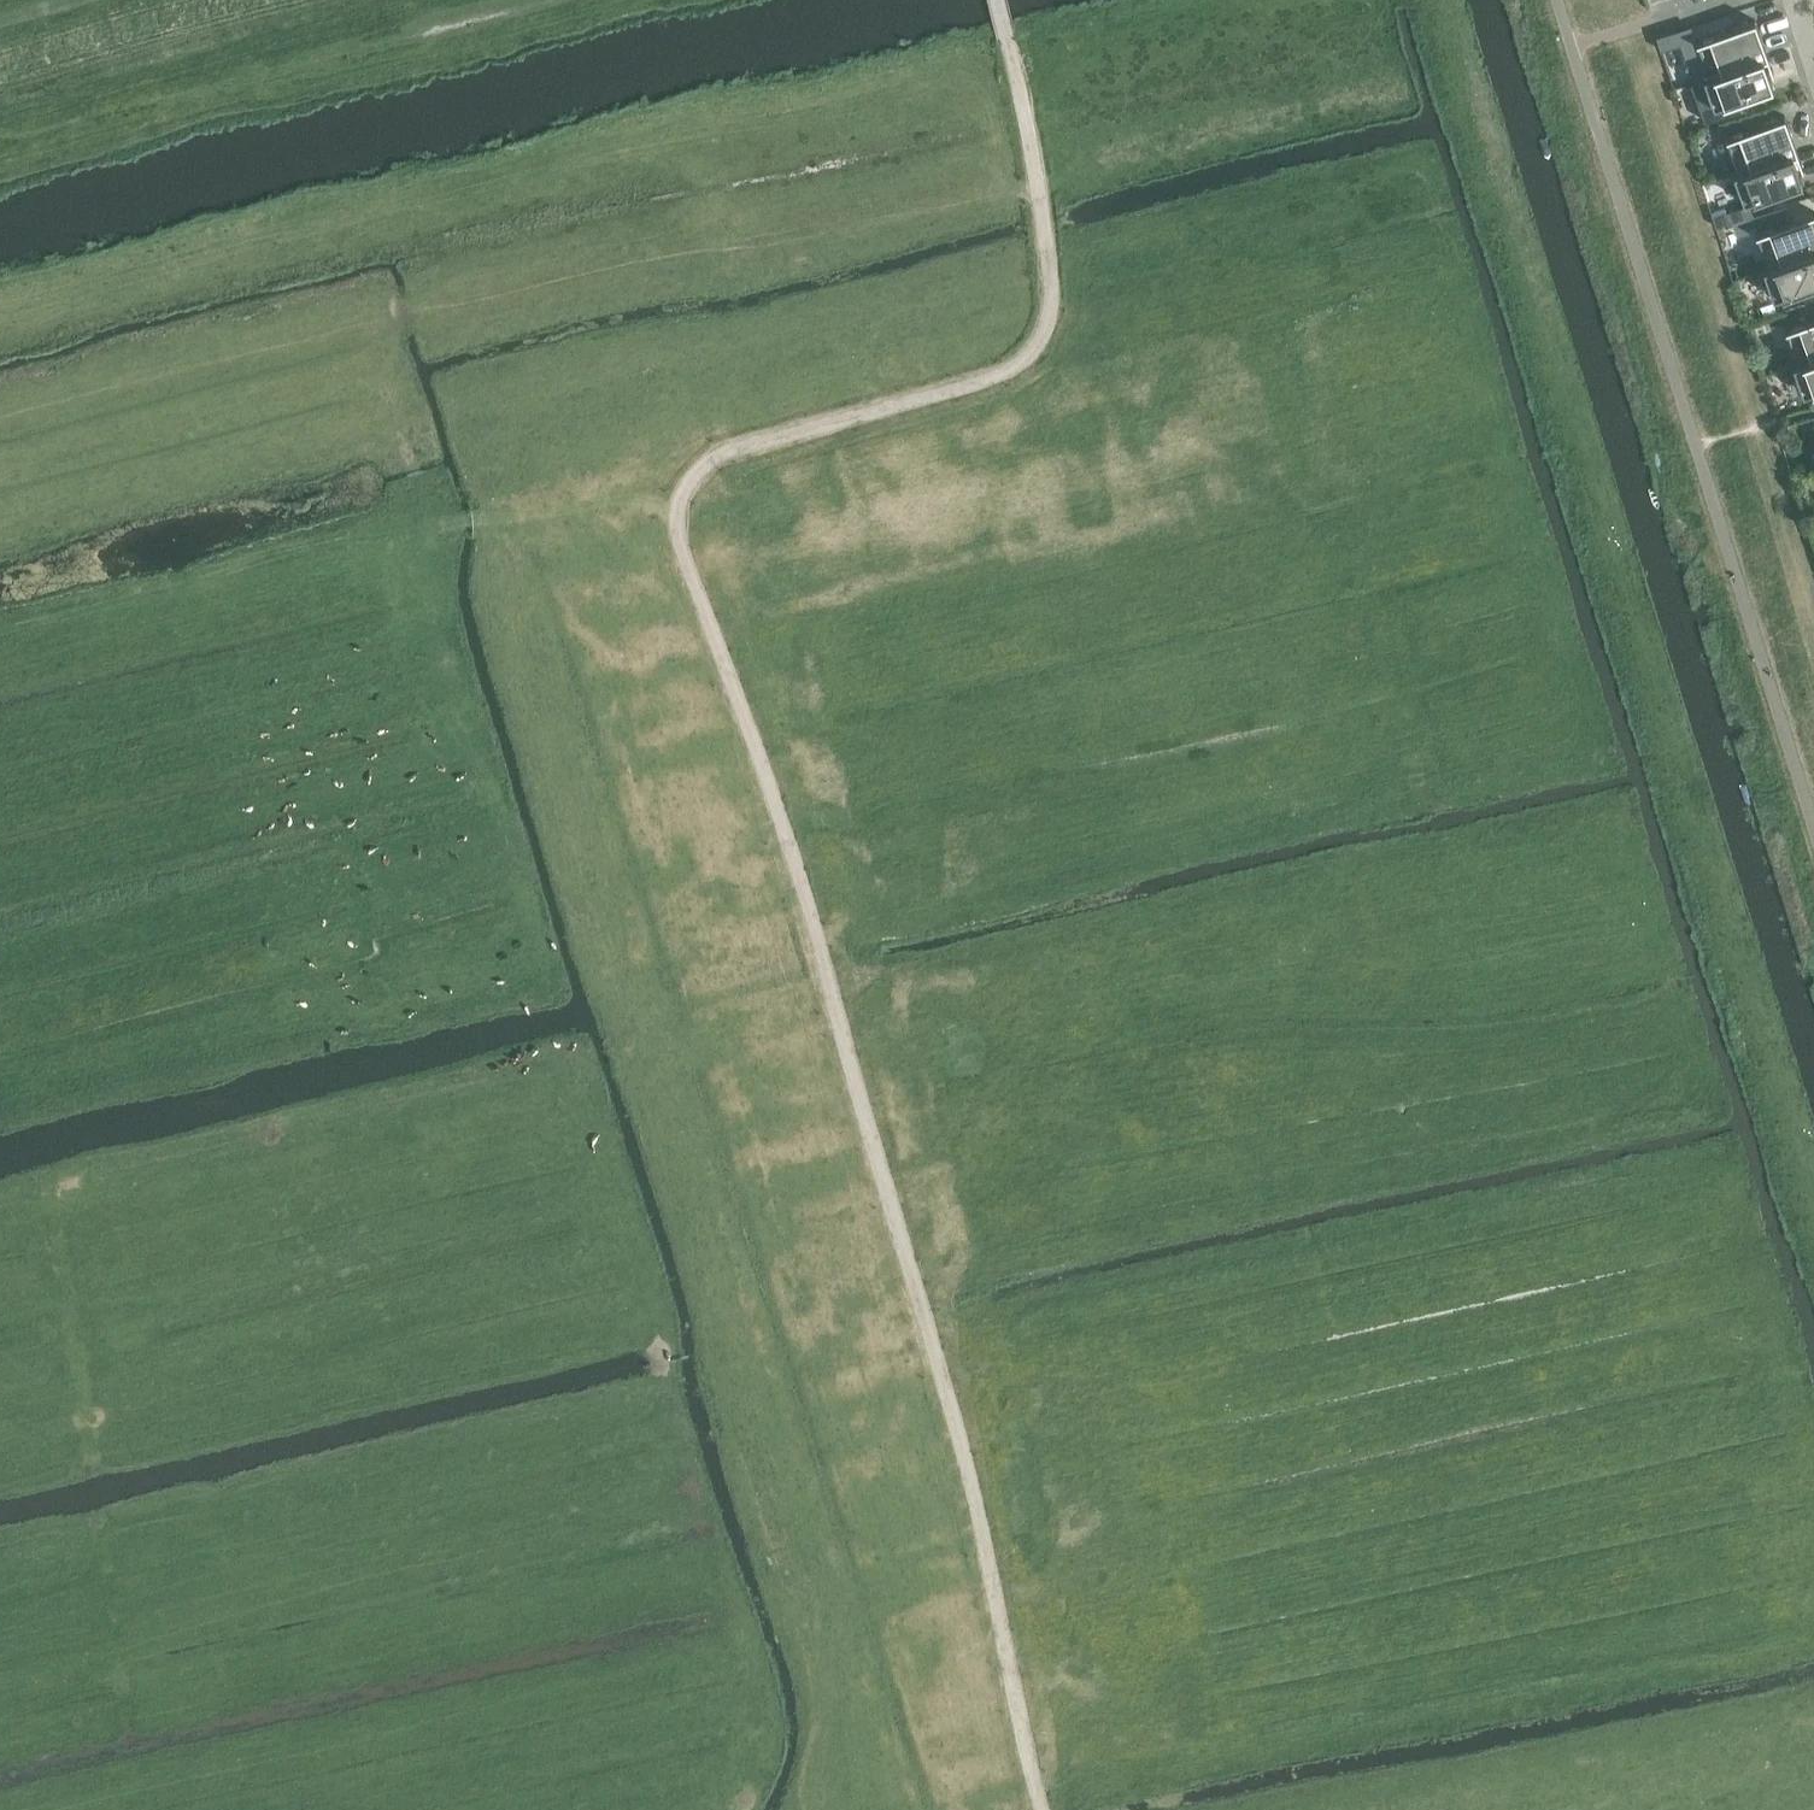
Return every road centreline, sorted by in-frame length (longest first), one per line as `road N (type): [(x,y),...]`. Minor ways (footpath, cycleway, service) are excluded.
road 1 (track): [(1045,1809),(969,1473),(806,890),(685,535),(696,487),(714,464),(996,380),(1042,346),(1053,322),(1053,270),(1002,0)]

